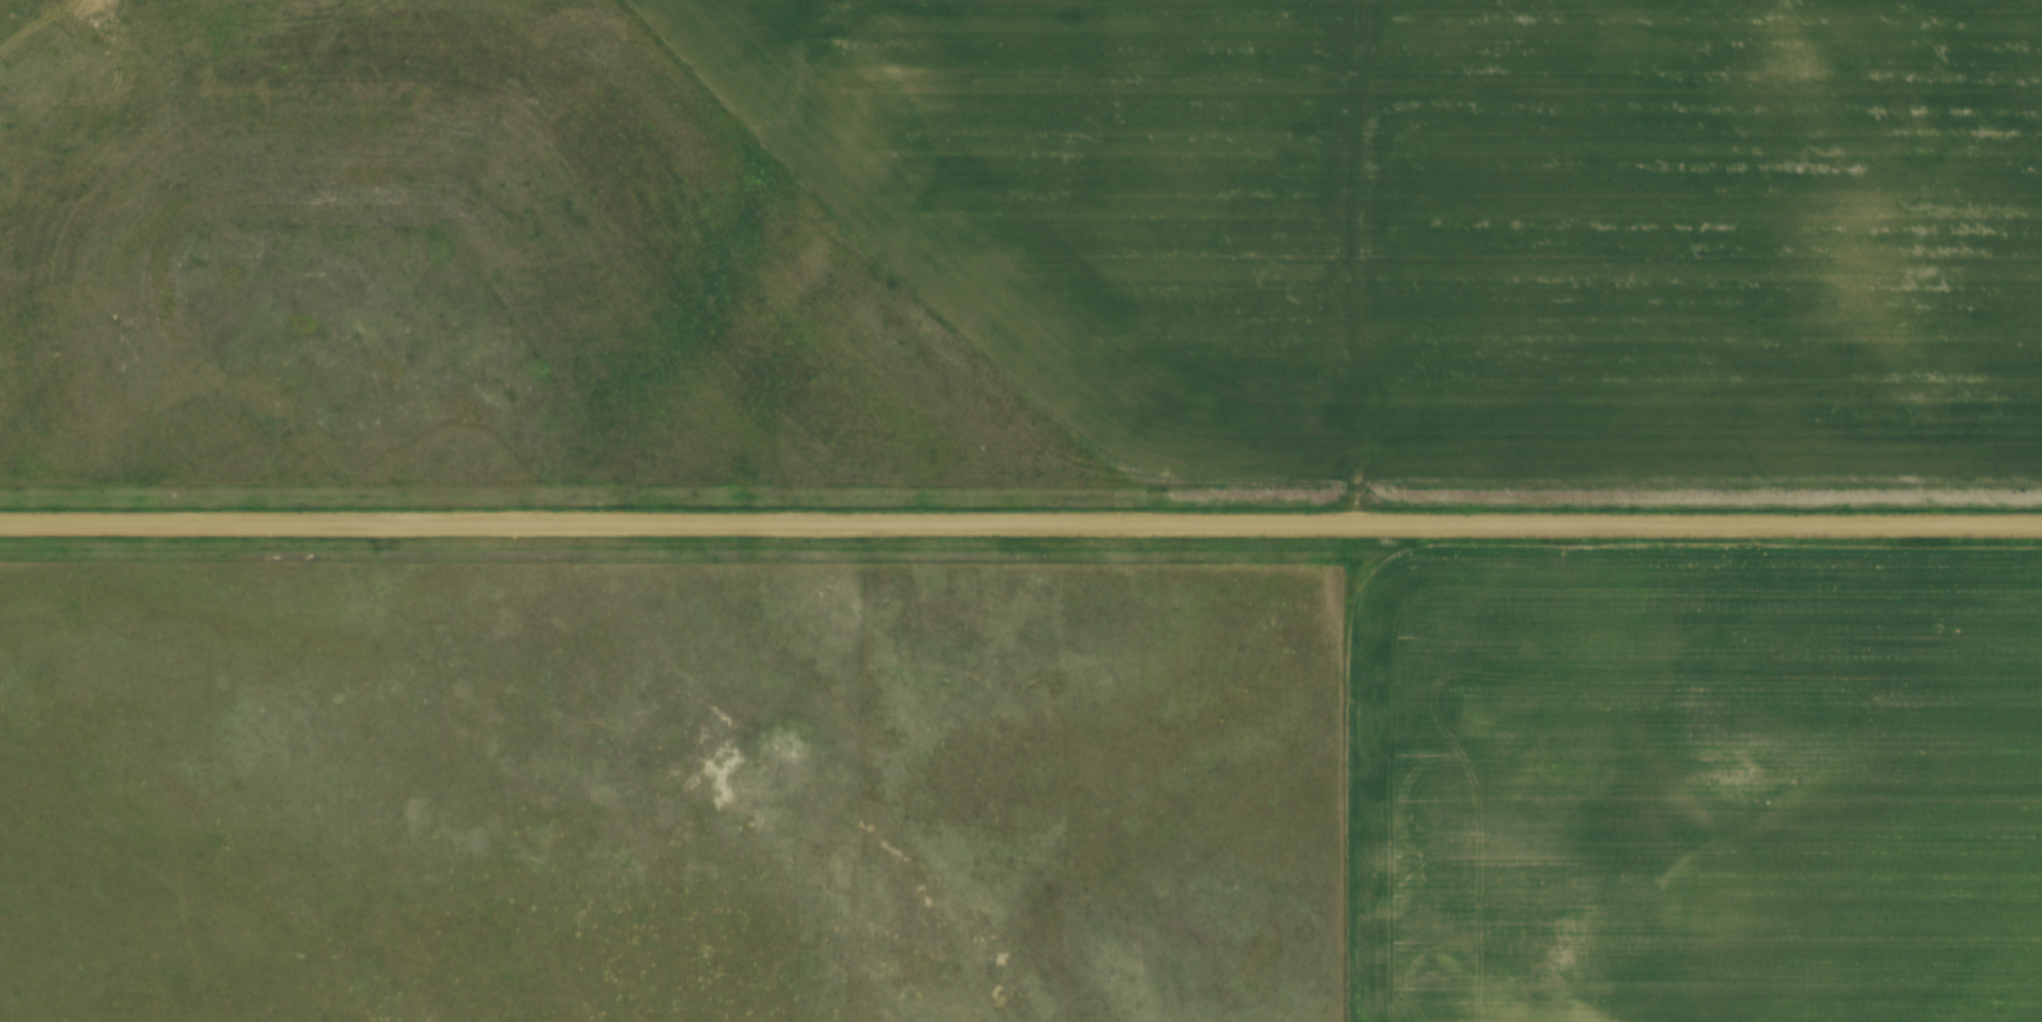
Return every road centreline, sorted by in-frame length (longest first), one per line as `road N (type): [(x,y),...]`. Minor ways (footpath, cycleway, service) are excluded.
road 1 (residential): [(0,526),(704,518),(2041,524)]

